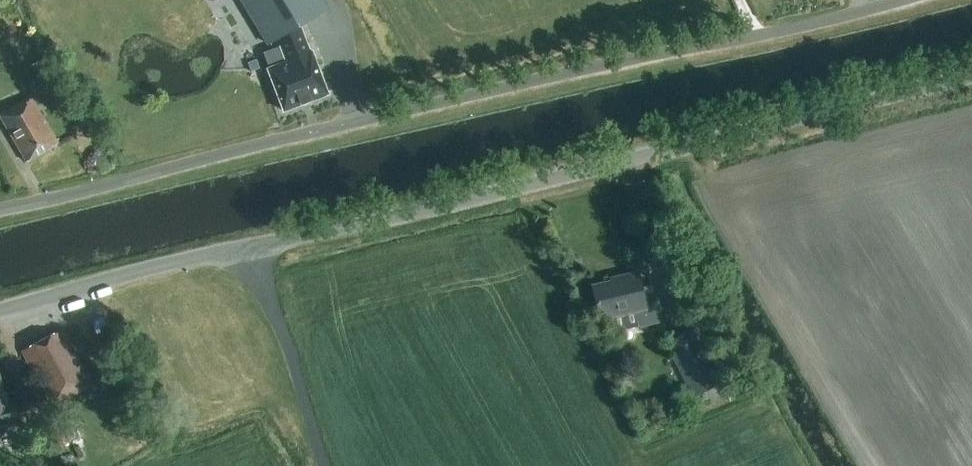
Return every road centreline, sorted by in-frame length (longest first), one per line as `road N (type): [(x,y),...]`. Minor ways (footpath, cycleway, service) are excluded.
road 1 (unclassified): [(0,311),(971,76)]
road 2 (unclassified): [(0,203),(894,0)]

